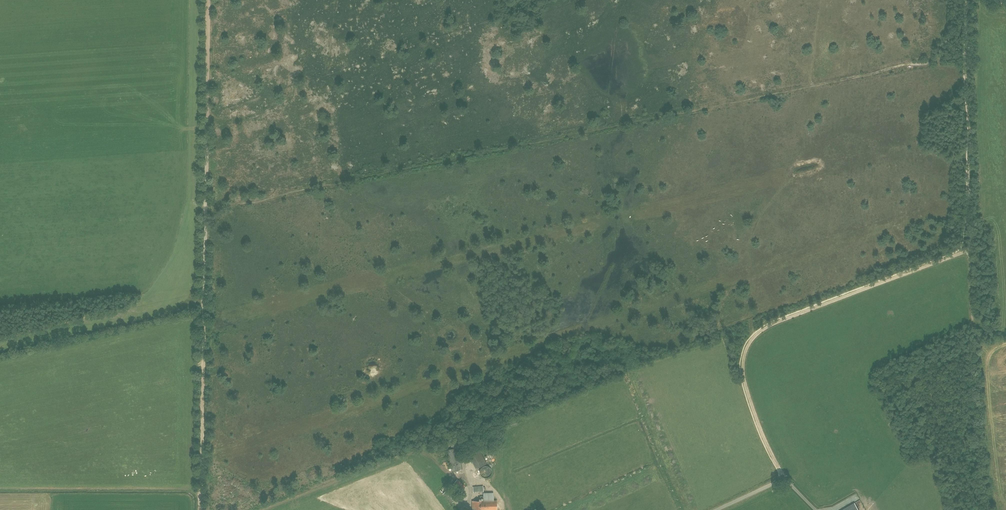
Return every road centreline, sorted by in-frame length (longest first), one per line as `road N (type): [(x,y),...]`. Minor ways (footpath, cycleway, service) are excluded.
road 1 (track): [(785,478),(746,387),(746,351),(771,325),(967,250),(967,55)]
road 2 (track): [(821,0),(806,140),(753,224),(753,337)]
road 3 (track): [(967,250),(980,509)]
road 4 (track): [(201,509),(204,296)]
road 5 (track): [(205,209),(208,0)]
road 6 (unclassified): [(715,509),(785,478),(816,509)]

